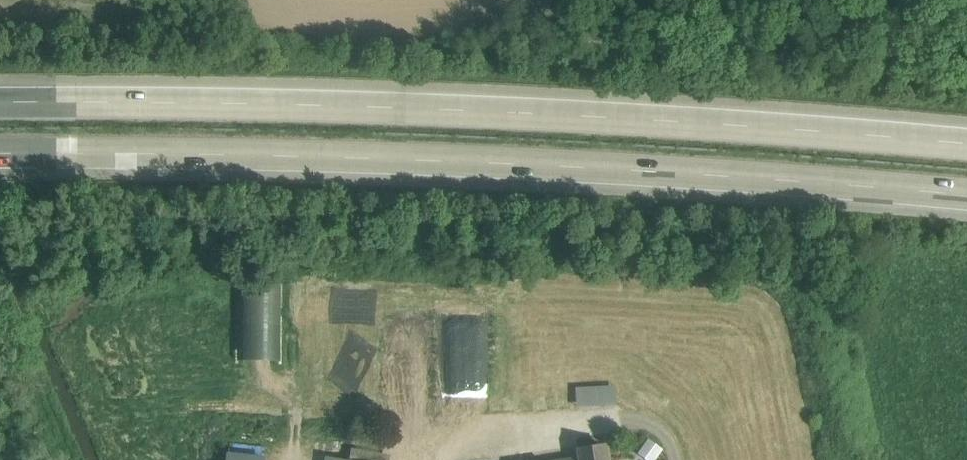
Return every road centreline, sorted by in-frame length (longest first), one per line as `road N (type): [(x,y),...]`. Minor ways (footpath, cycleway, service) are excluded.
road 1 (motorway): [(0,154),(502,164),(966,195)]
road 2 (motorway): [(966,143),(521,113),(0,103)]
road 3 (track): [(672,459),(655,428),(632,419),(510,433),(431,459)]

